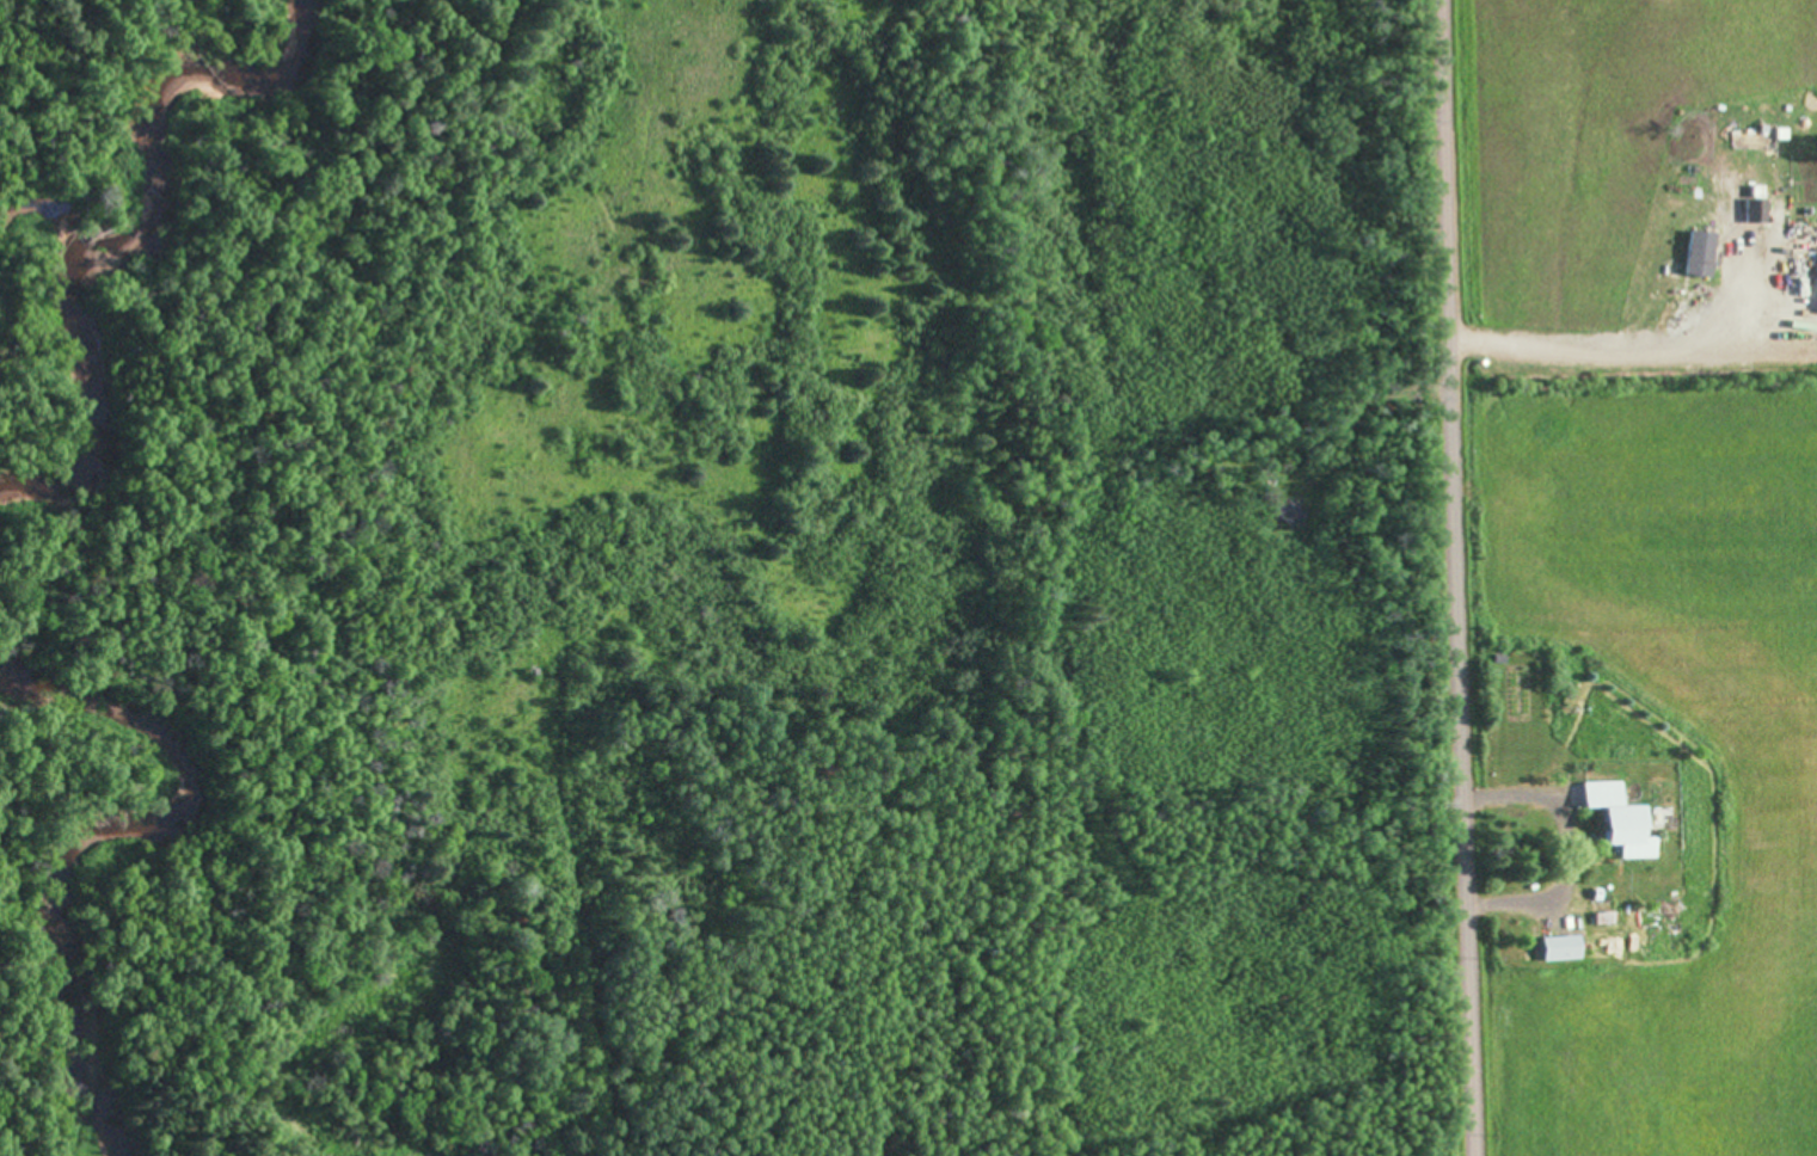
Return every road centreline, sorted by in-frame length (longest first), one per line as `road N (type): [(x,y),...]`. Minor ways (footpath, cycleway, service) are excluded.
road 1 (residential): [(1481,1155),(1445,0)]

